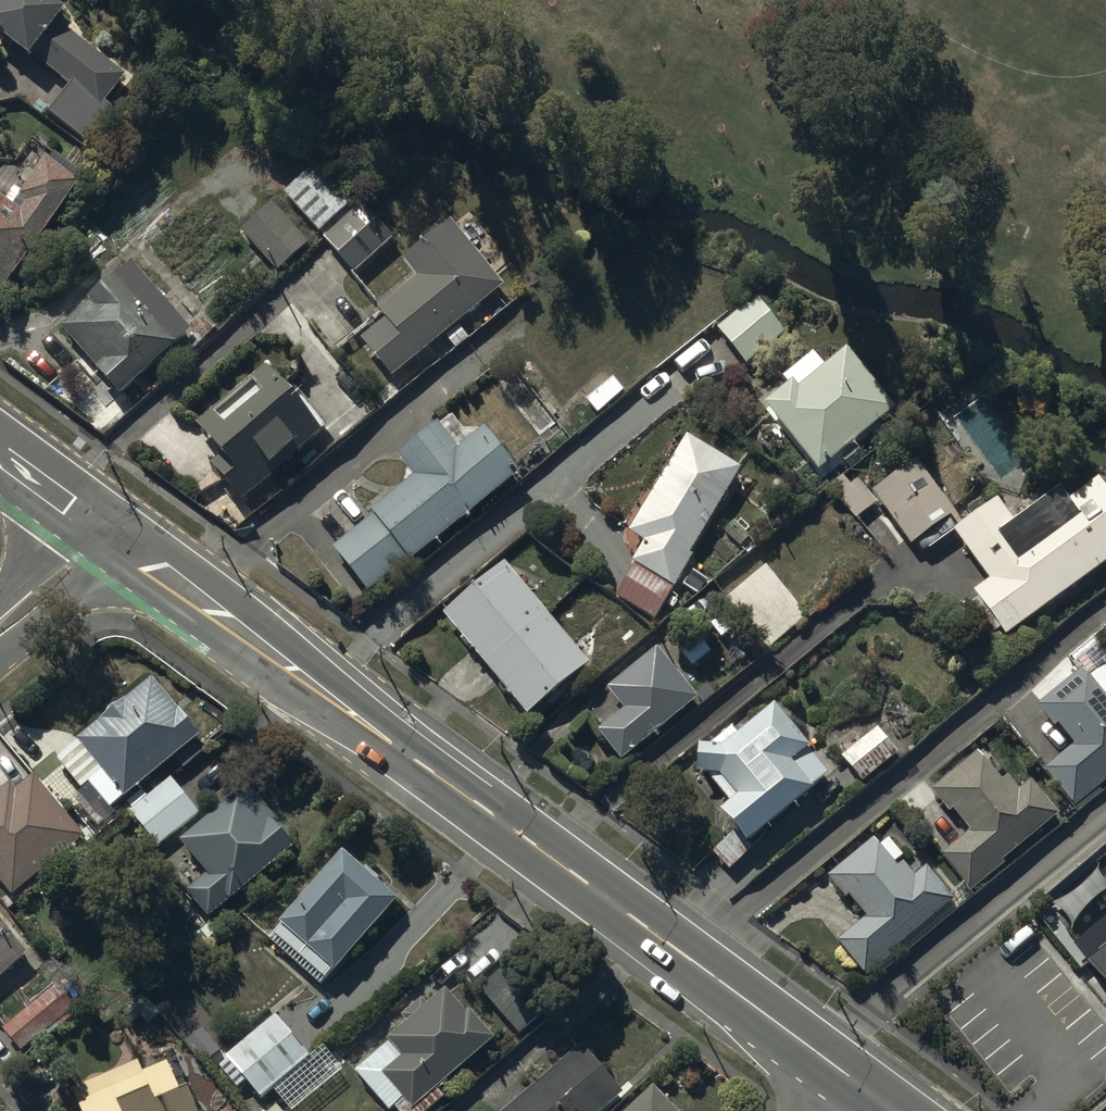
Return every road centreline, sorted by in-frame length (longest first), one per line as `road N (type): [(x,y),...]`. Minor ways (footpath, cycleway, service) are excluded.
road 1 (secondary): [(110,535),(814,1052)]
road 2 (residential): [(1105,812),(814,1052)]
road 3 (tertiary): [(0,626),(110,535)]
road 4 (secondary): [(0,453),(110,535)]

